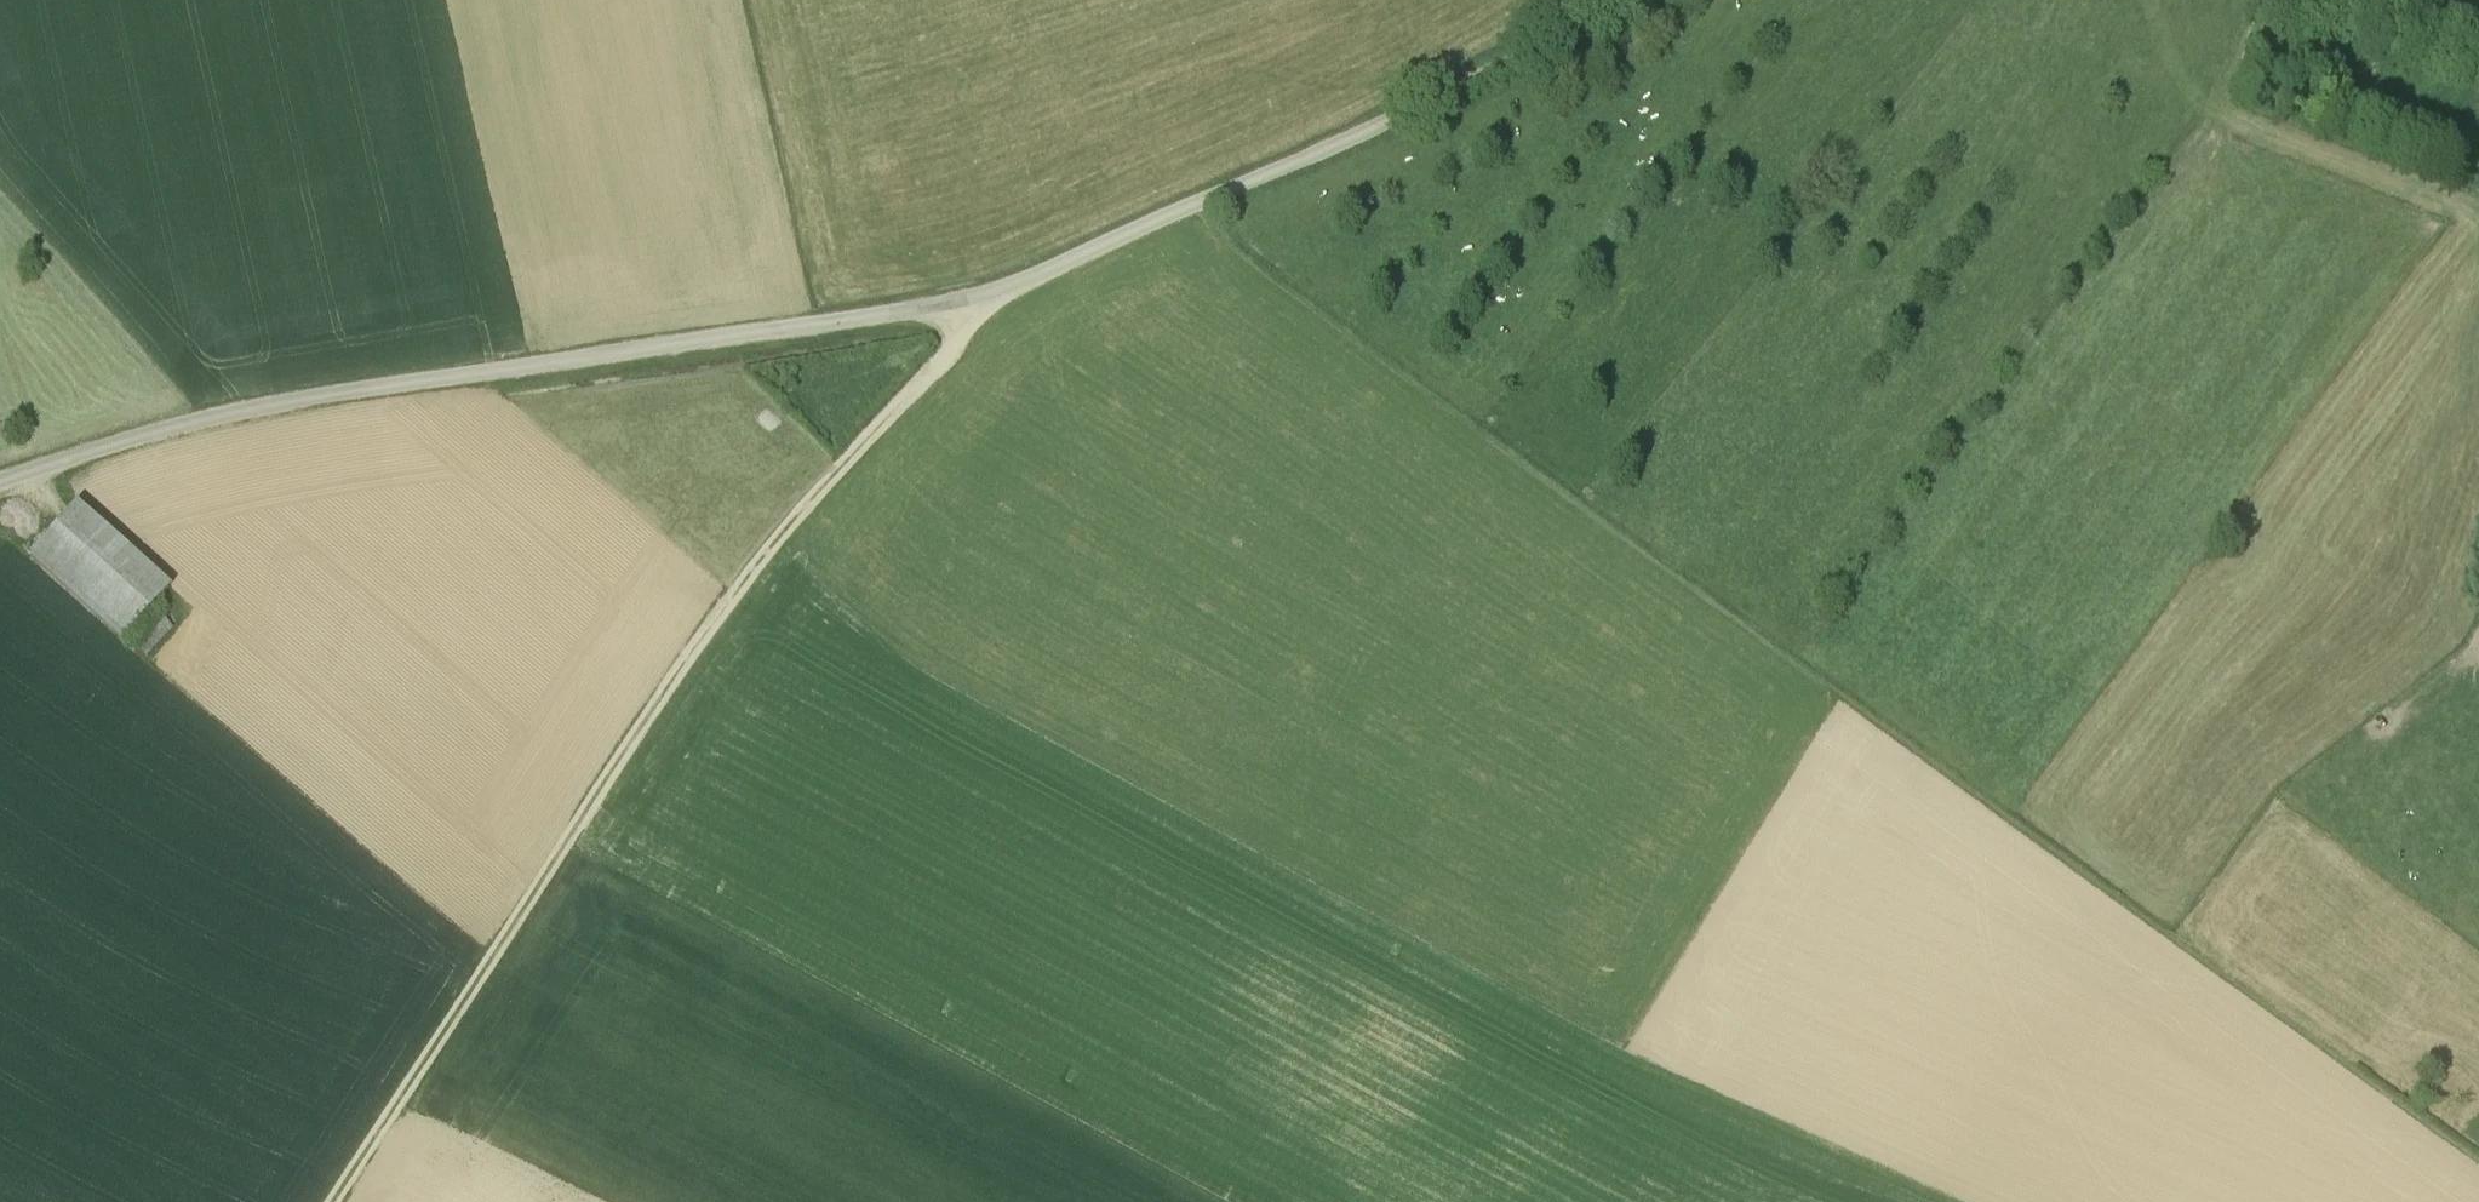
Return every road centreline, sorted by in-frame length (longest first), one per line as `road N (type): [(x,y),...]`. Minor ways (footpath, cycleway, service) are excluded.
road 1 (unclassified): [(0,481),(287,401),(1001,292),(1396,117),(1621,0)]
road 2 (track): [(334,1201),(710,628),(805,509),(1001,292)]

